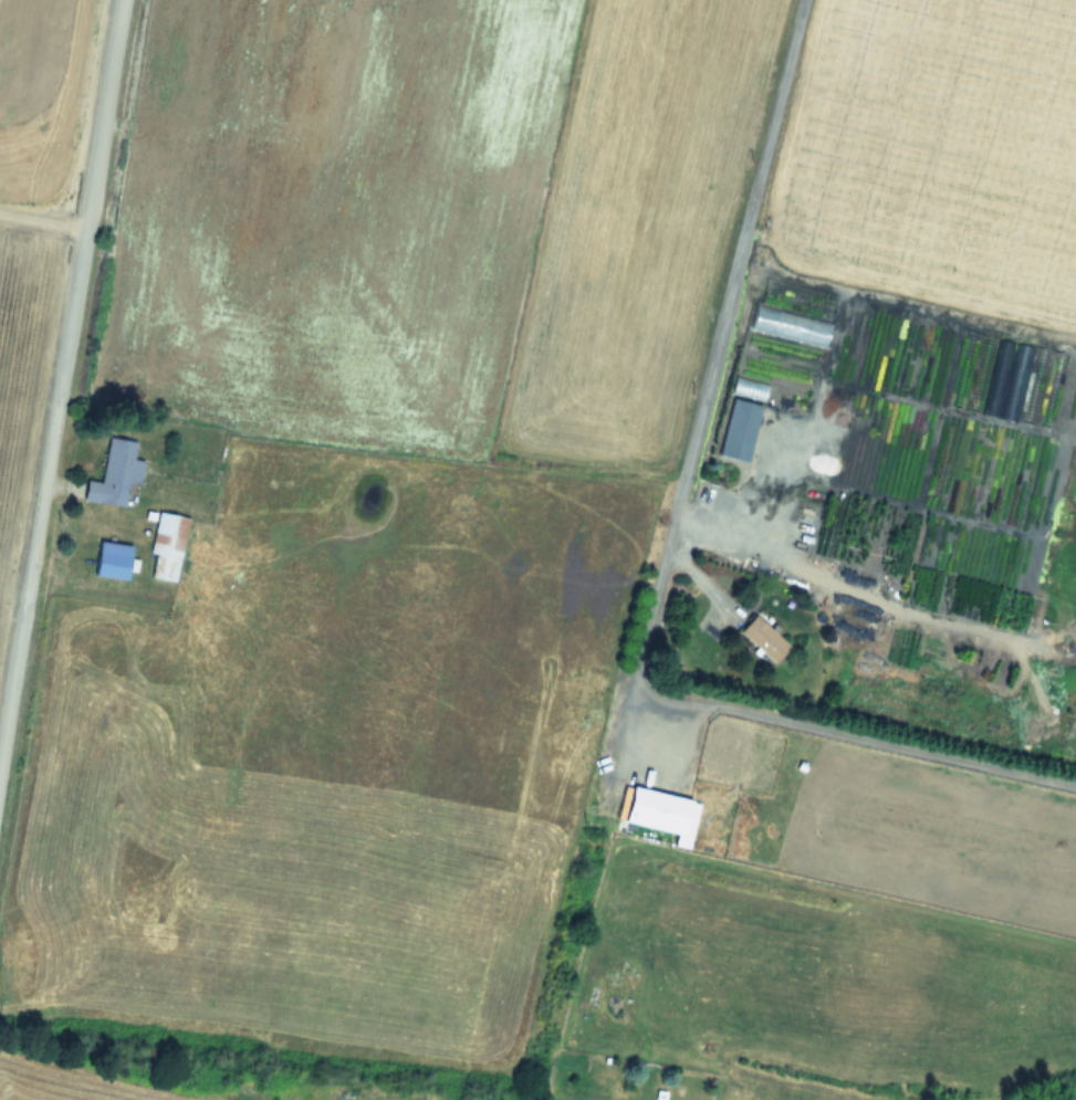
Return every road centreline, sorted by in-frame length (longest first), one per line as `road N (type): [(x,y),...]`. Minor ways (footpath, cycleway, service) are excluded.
road 1 (residential): [(630,682),(806,0)]
road 2 (residential): [(28,595),(122,0)]
road 3 (residential): [(0,763),(28,595)]

